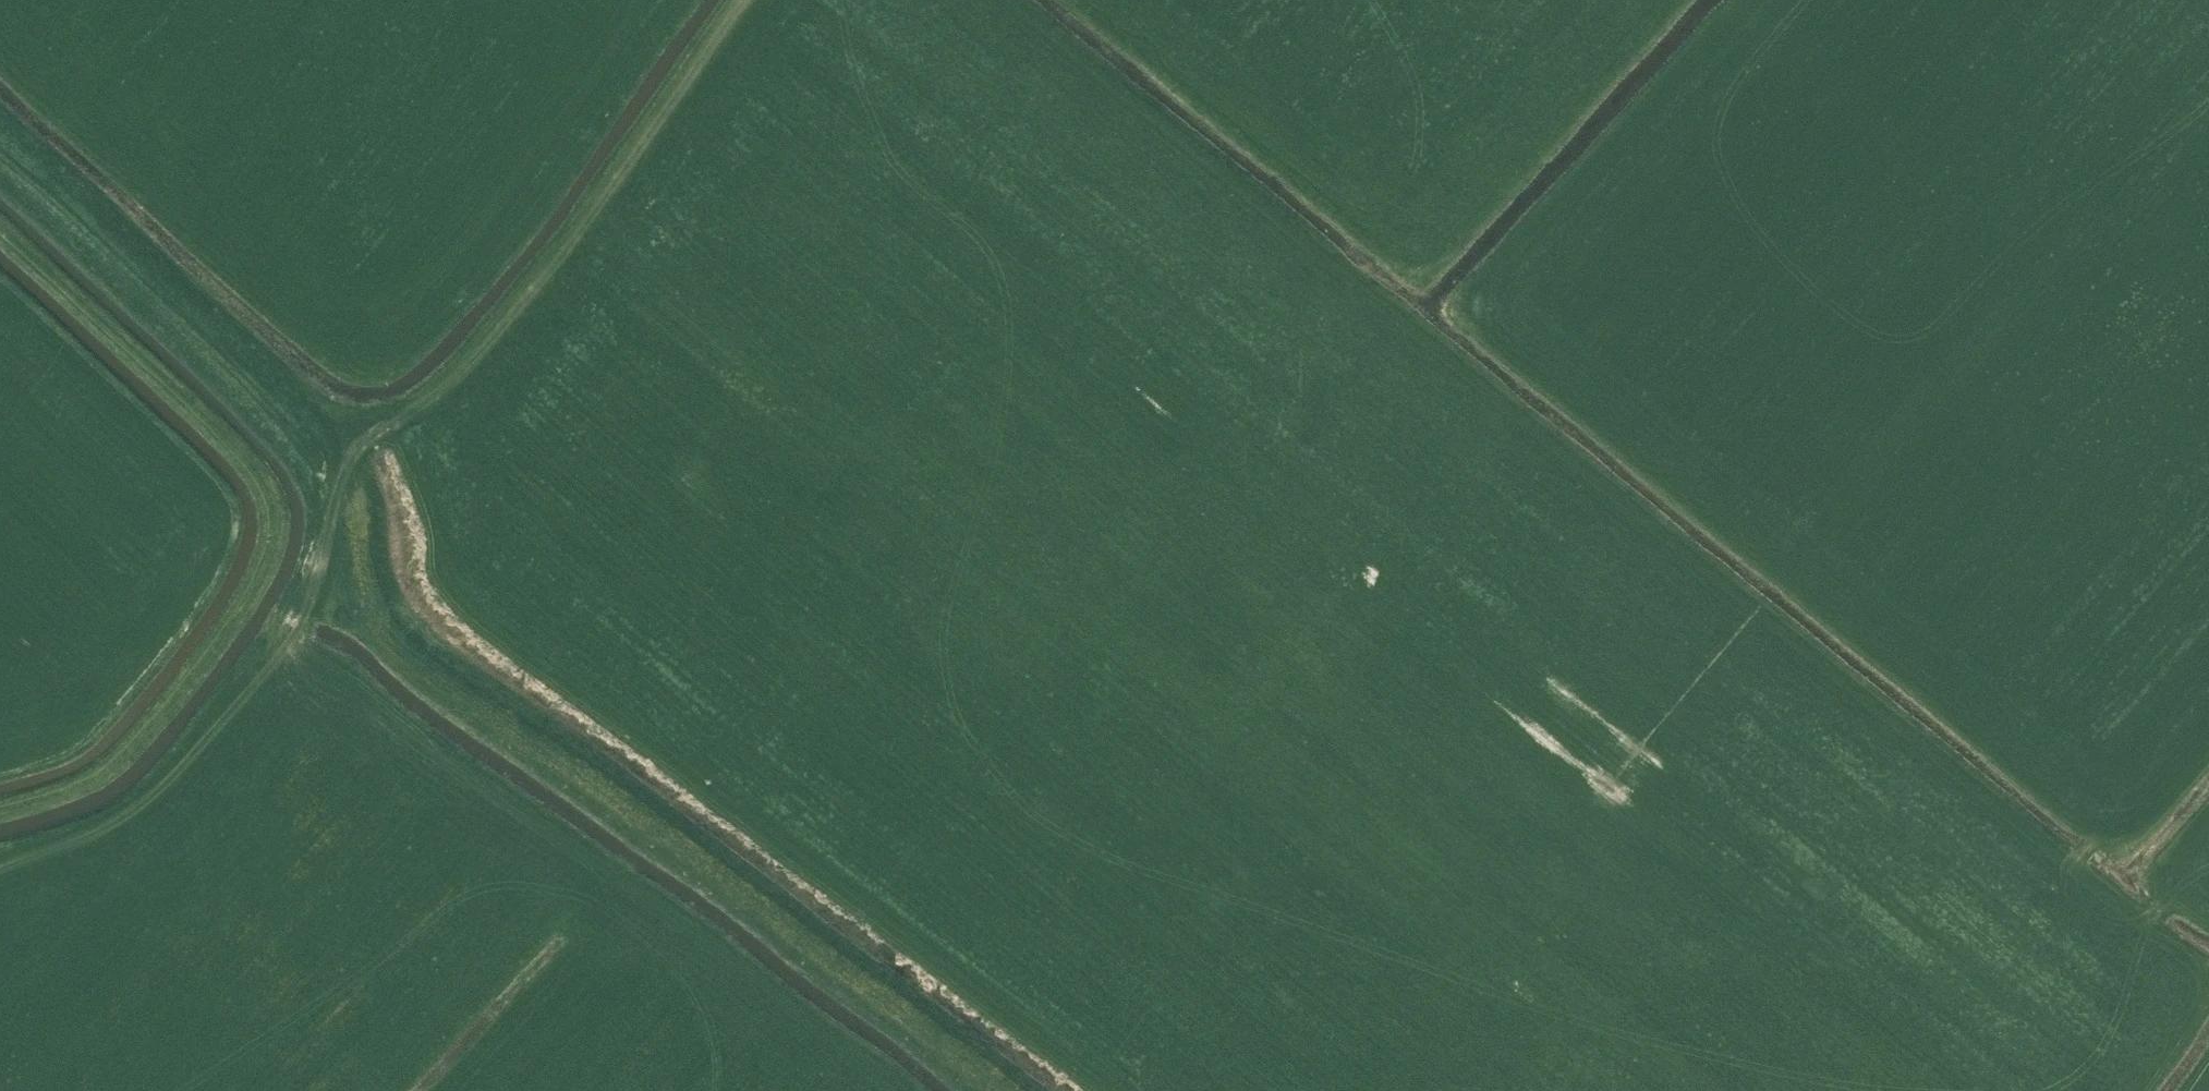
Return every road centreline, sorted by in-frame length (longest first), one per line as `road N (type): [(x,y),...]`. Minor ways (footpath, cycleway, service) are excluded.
road 1 (track): [(0,231),(220,430),(267,488),(274,531),(256,584),(133,745),(86,783),(0,810)]

